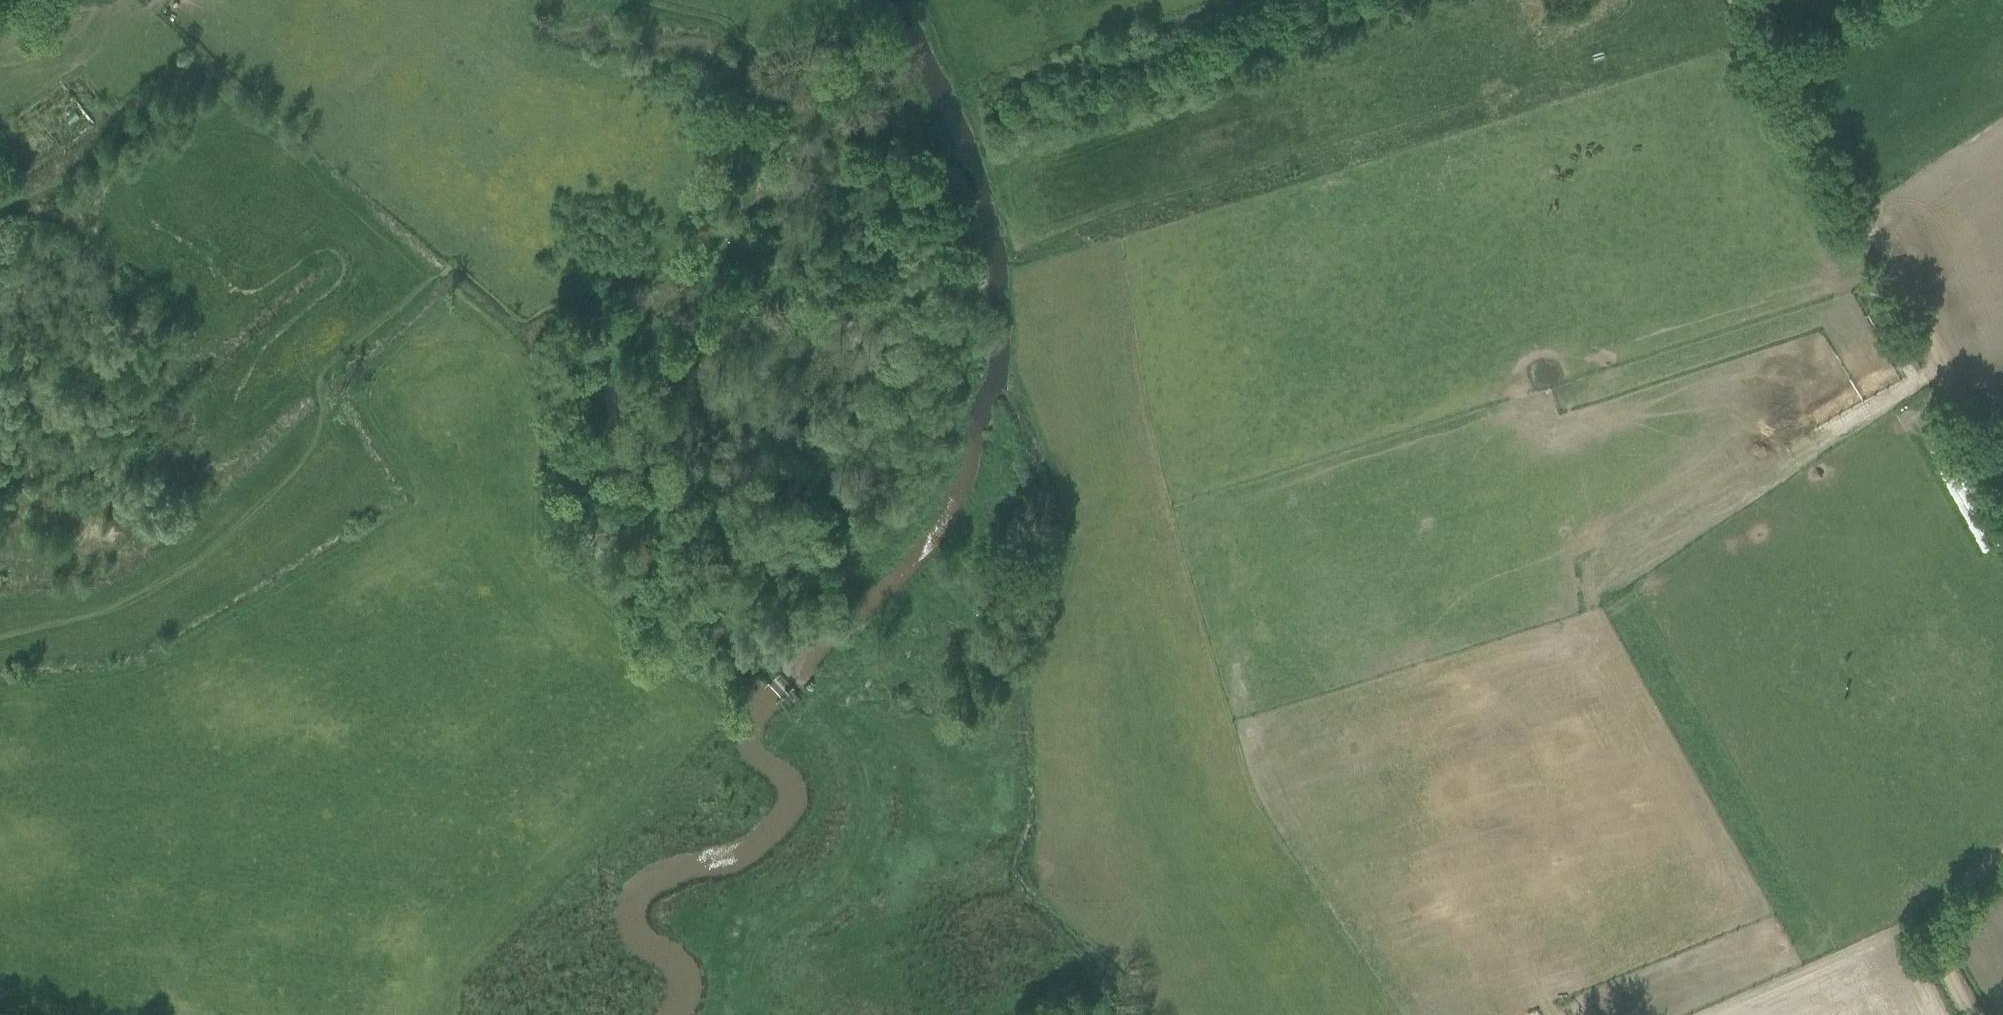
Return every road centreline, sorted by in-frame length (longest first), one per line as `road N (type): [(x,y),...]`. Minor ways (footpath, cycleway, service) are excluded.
road 1 (track): [(1739,0),(1911,300),(2002,480)]
road 2 (track): [(437,272),(430,279),(210,90),(187,85)]
road 3 (track): [(0,228),(54,195),(187,85)]
road 4 (track): [(610,0),(712,27),(735,43),(748,82),(734,131)]
road 5 (track): [(2002,857),(1953,894),(1936,929),(1938,957),(1970,1014)]

